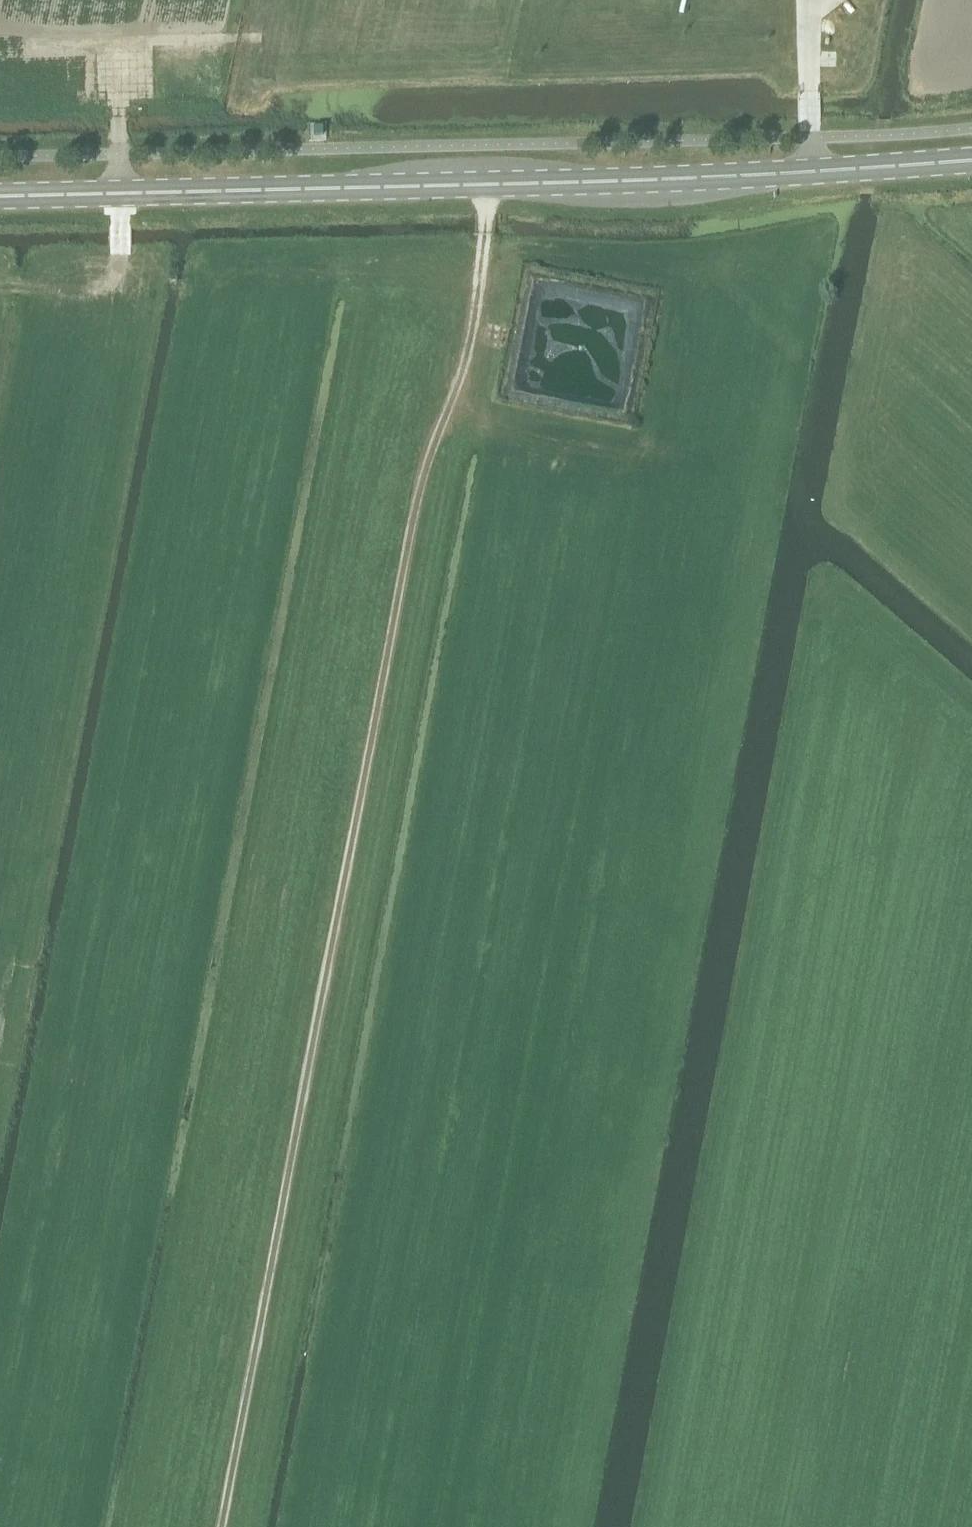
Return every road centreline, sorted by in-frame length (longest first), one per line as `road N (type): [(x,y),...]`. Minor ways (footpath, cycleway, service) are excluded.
road 1 (track): [(223,1526),(434,441),(467,377),(493,179)]
road 2 (secondary): [(0,193),(971,162)]

